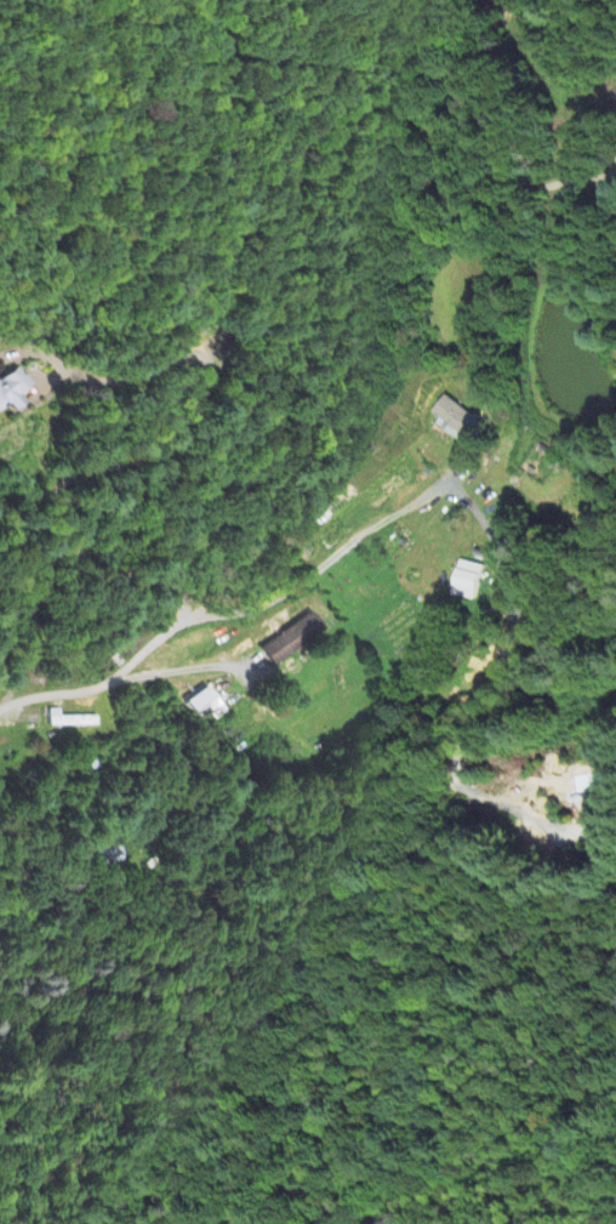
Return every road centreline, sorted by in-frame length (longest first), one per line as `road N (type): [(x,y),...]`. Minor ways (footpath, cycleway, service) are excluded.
road 1 (residential): [(0,711),(32,695),(112,681),(193,619),(255,564),(387,383),(418,284),(433,147),(487,51),(487,0)]

